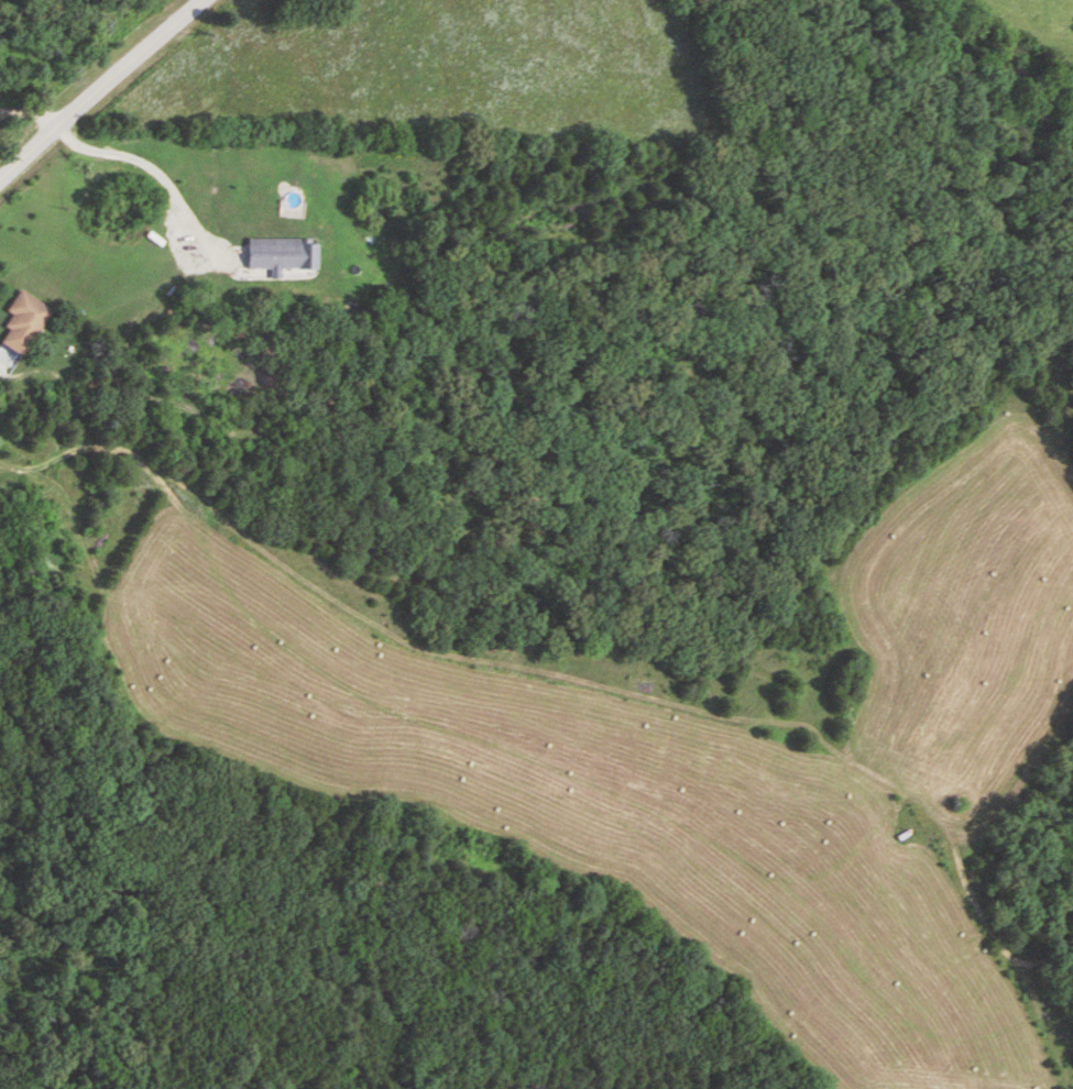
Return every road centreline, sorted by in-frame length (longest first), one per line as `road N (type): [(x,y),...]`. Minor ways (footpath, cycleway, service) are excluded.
road 1 (residential): [(0,176),(197,0)]

